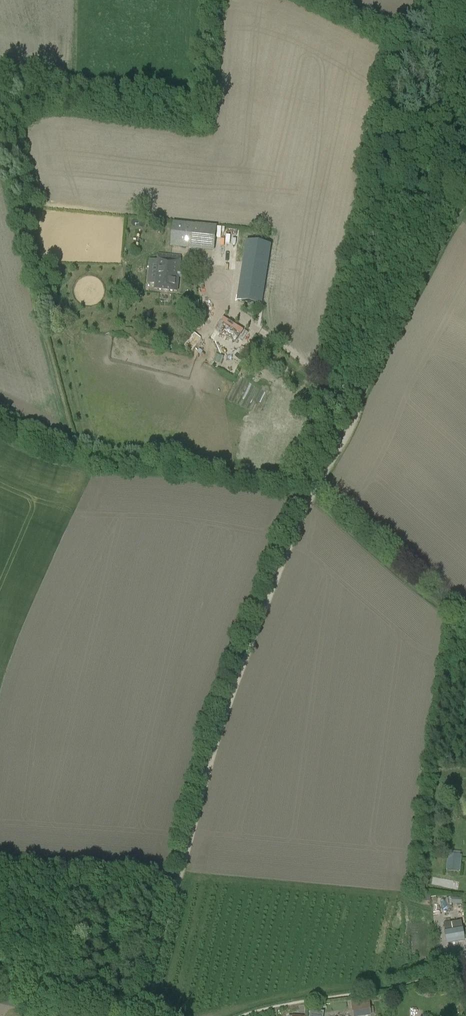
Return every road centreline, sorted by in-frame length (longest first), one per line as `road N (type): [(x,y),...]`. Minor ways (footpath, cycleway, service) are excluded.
road 1 (track): [(138,1015),(212,746),(311,497)]
road 2 (track): [(355,411),(465,199)]
road 3 (track): [(355,411),(344,388),(261,331)]

